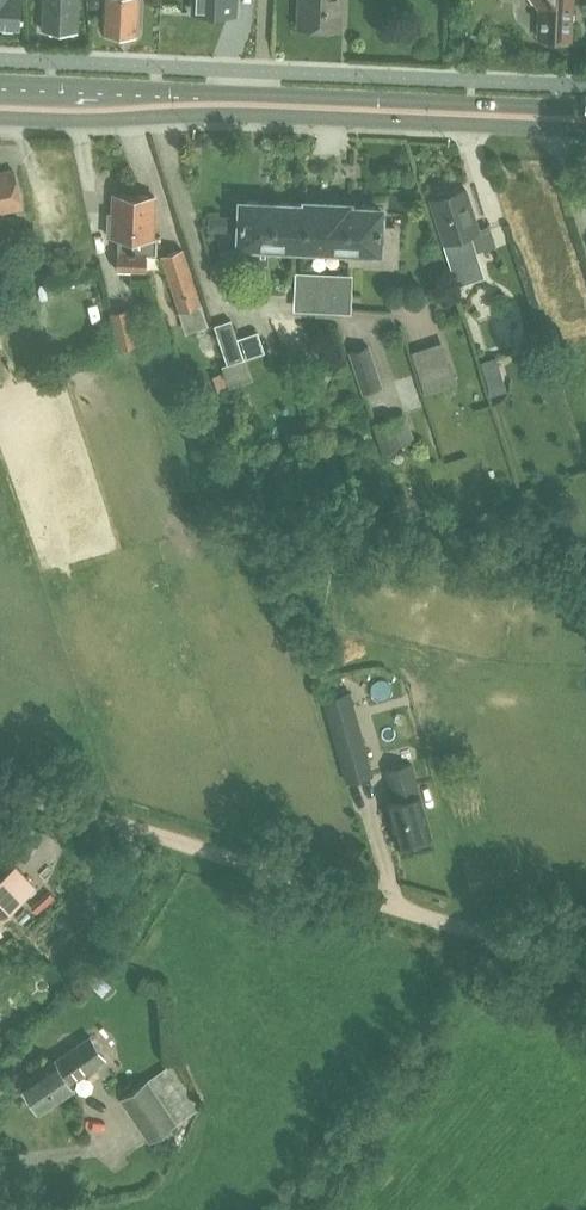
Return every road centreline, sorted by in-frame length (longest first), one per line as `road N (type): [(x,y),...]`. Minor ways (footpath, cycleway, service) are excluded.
road 1 (primary): [(585,107),(0,82)]
road 2 (primary): [(0,118),(240,114),(585,129)]
road 3 (track): [(585,963),(67,803)]

